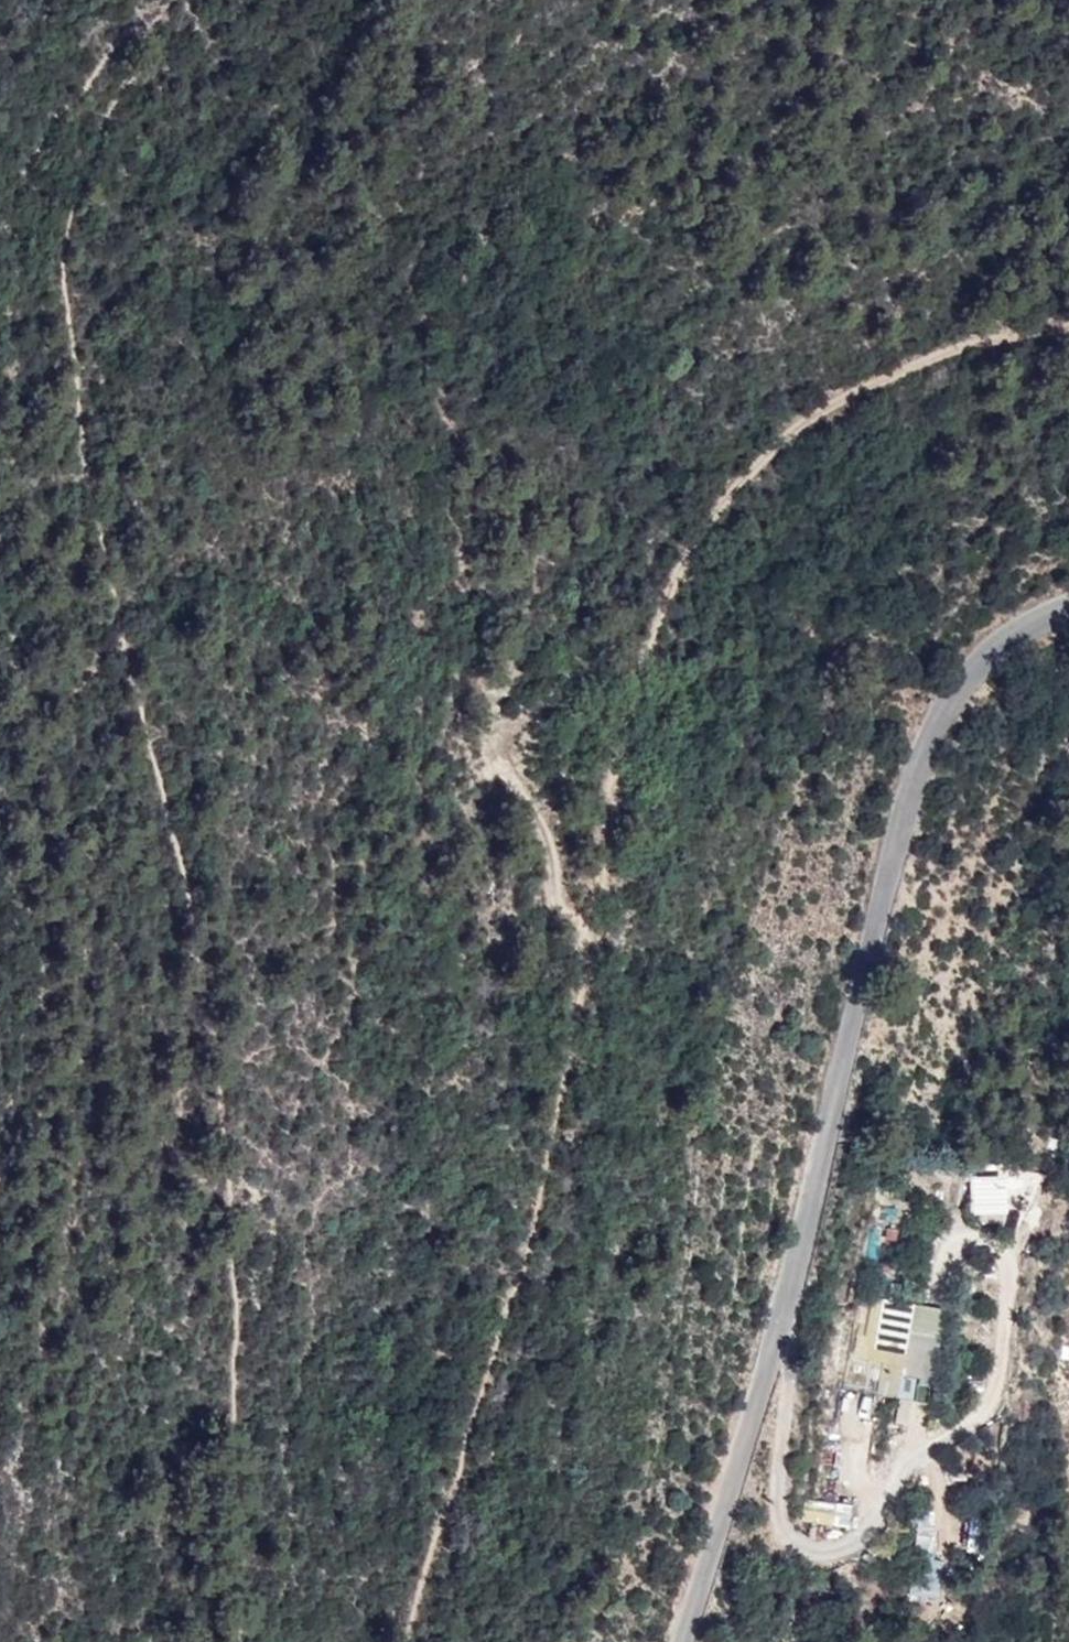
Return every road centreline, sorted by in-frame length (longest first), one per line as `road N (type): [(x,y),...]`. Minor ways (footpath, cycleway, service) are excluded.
road 1 (unclassified): [(698,1641),(919,773),(971,690),(1047,624),(1068,619)]
road 2 (track): [(1068,330),(854,388),(771,464),(691,568),(639,669),(591,941)]

